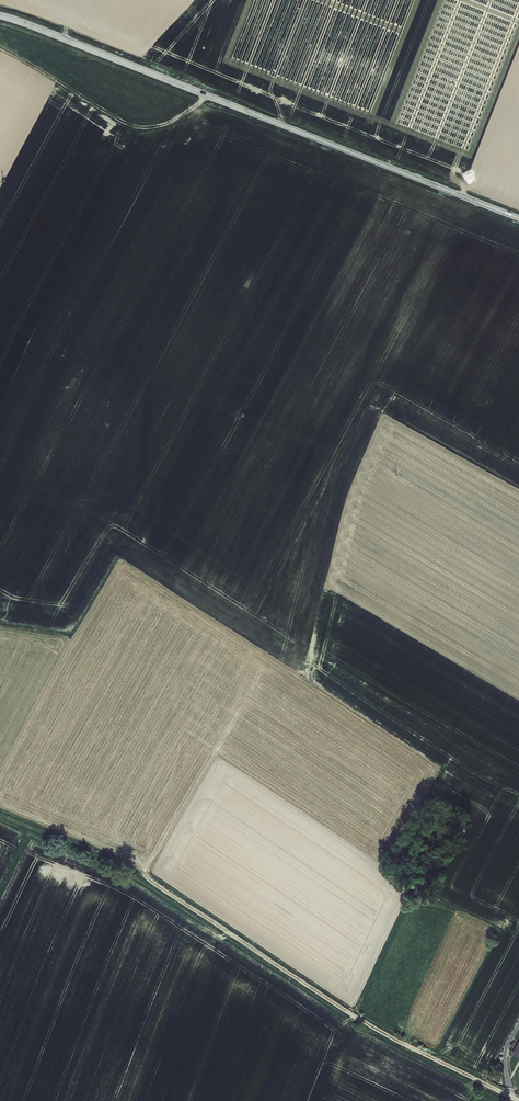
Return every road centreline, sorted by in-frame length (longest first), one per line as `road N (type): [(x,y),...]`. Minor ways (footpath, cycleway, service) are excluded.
road 1 (tertiary): [(0,16),(518,218)]
road 2 (track): [(482,1082),(354,1014),(146,876),(0,813)]

